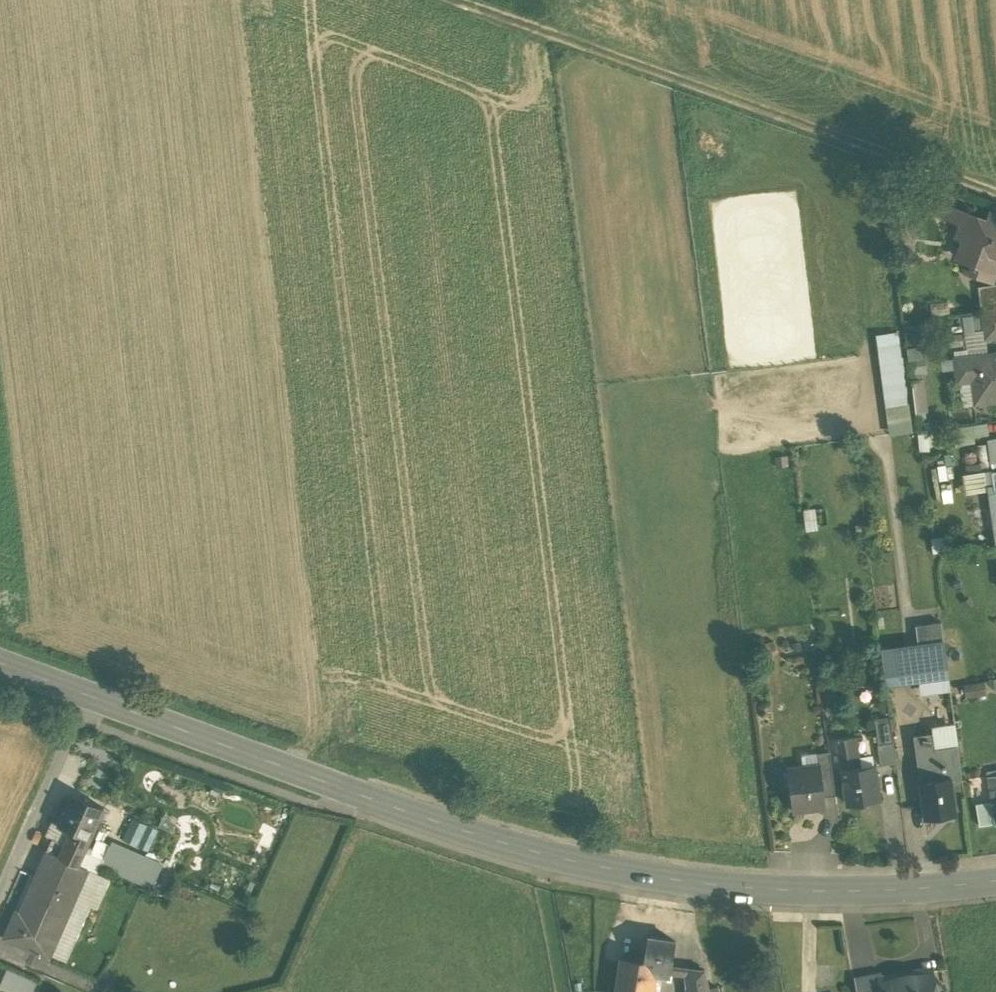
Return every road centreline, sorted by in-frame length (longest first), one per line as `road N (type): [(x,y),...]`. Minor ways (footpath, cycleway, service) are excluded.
road 1 (secondary): [(995,881),(813,892),(617,870),(431,820),(90,695)]
road 2 (track): [(995,195),(453,0)]
road 3 (residential): [(0,898),(90,695)]

